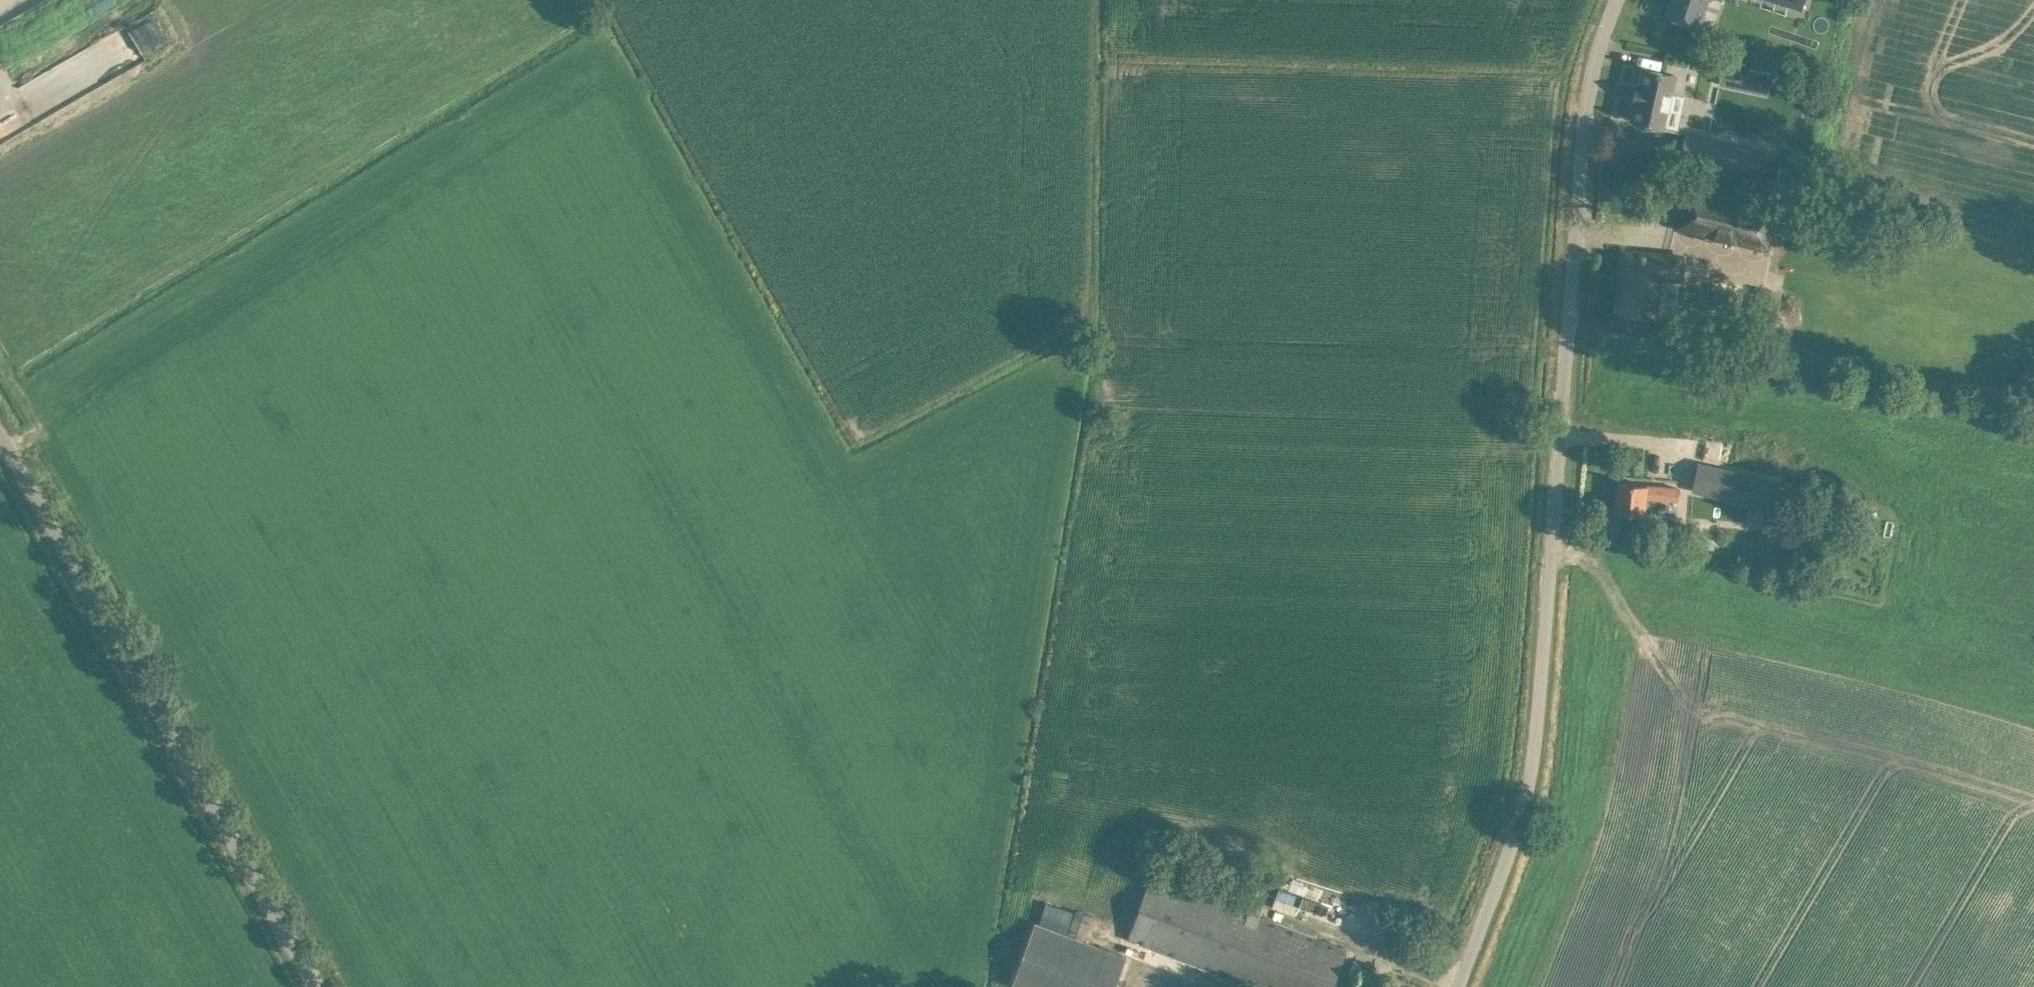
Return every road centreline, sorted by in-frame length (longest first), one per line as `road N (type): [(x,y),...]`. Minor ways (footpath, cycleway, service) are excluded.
road 1 (unclassified): [(1457,986),(1521,816),(1533,763),(1587,106),(1617,0)]
road 2 (unclassified): [(315,986),(0,430)]

